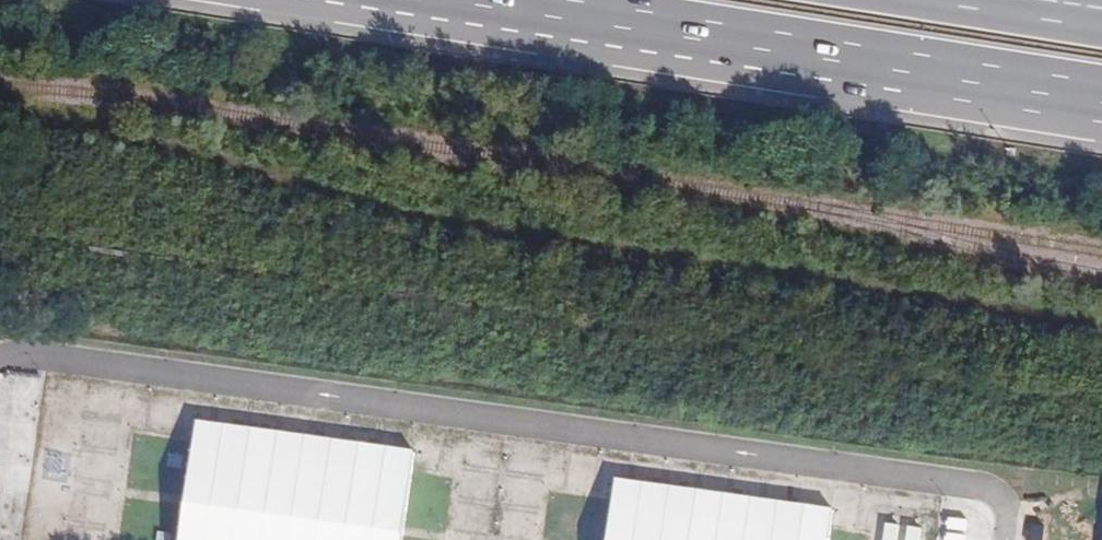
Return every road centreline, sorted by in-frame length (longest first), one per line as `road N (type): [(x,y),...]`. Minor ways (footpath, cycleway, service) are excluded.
road 1 (trunk): [(462,0),(1101,104)]

